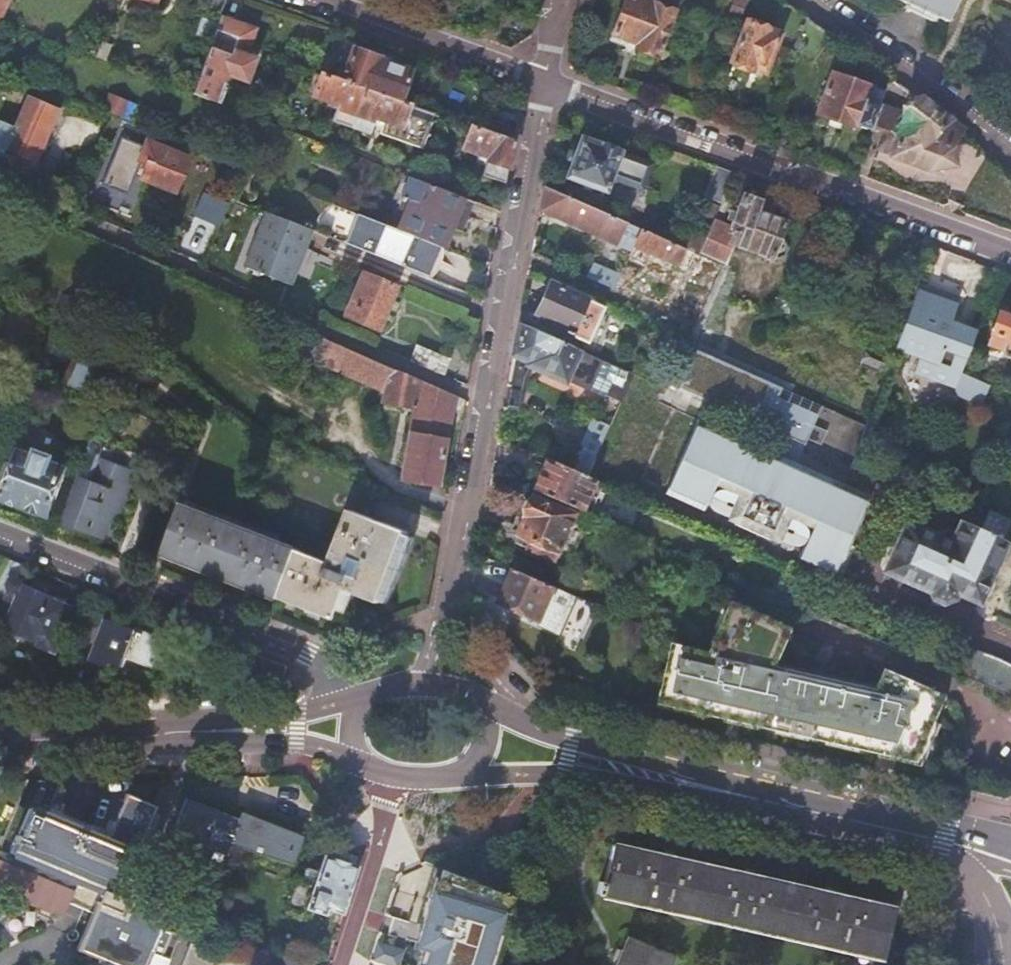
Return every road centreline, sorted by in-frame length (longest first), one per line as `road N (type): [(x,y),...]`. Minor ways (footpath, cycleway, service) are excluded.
road 1 (residential): [(541,81),(423,679)]
road 2 (residential): [(1010,256),(541,81)]
road 3 (residential): [(347,699),(307,661),(0,540)]
road 4 (secondary): [(952,841),(656,774)]
road 5 (residential): [(1010,148),(808,0)]
road 6 (secondary): [(250,726),(0,738)]
road 7 (residential): [(541,81),(323,0)]
road 8 (residential): [(398,779),(344,964)]
road 9 (secondary): [(470,778),(656,774)]
road 10 (secondary): [(656,774),(491,708)]

